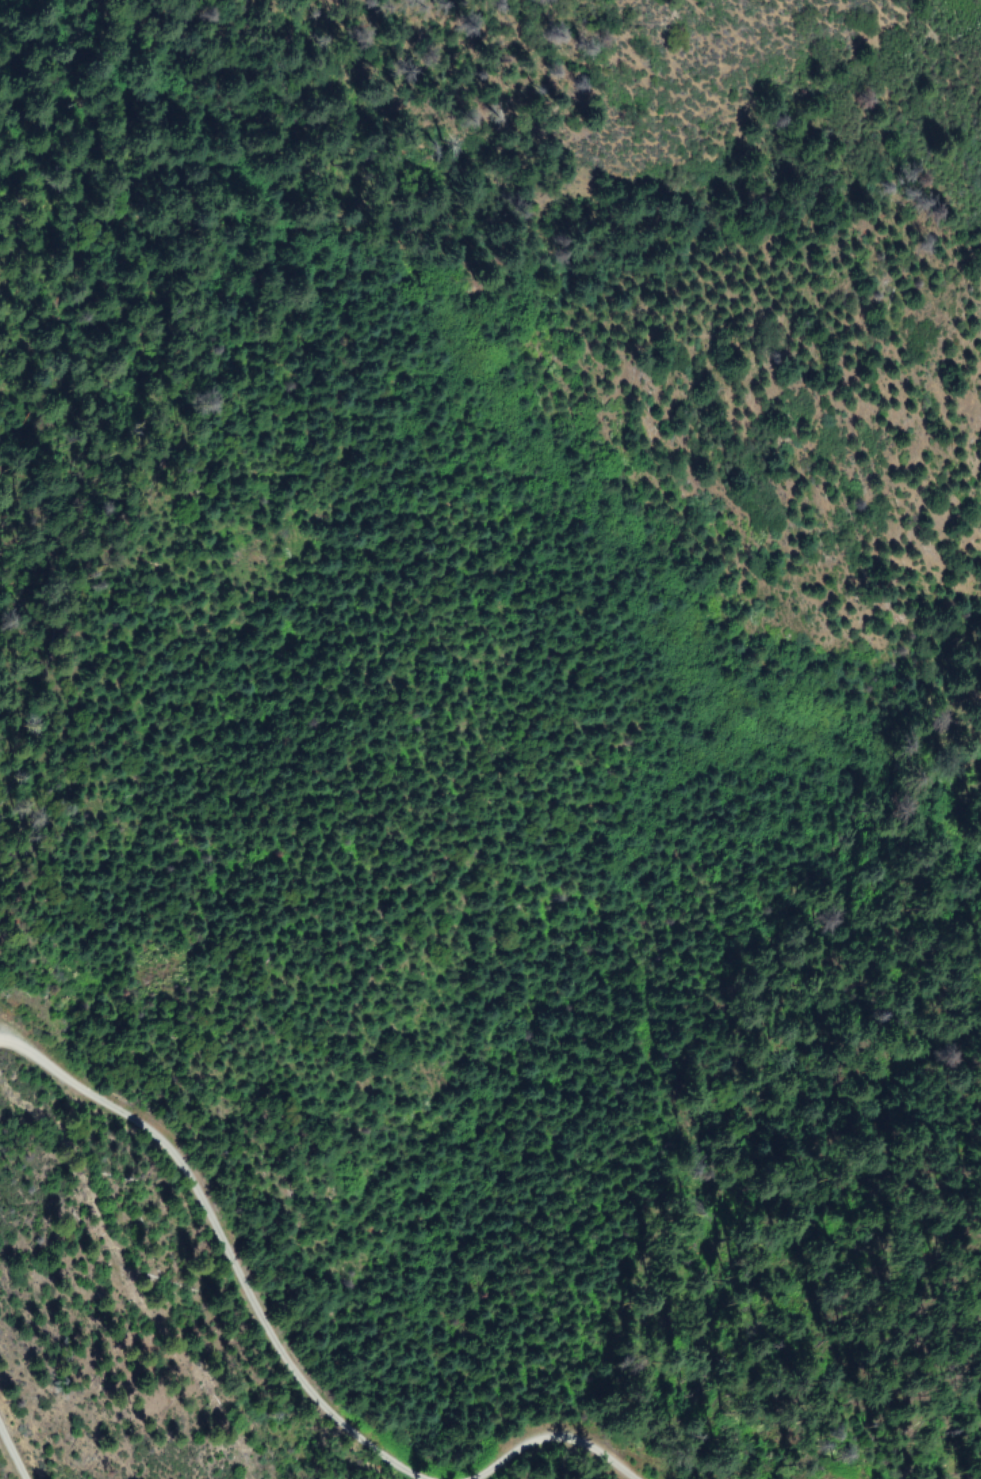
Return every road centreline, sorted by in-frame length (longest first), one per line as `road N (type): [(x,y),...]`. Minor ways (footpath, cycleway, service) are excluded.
road 1 (track): [(851,1478),(836,1463),(744,1470),(674,1435),(579,1406),(416,1436),(158,1092),(86,1051),(0,1030)]

